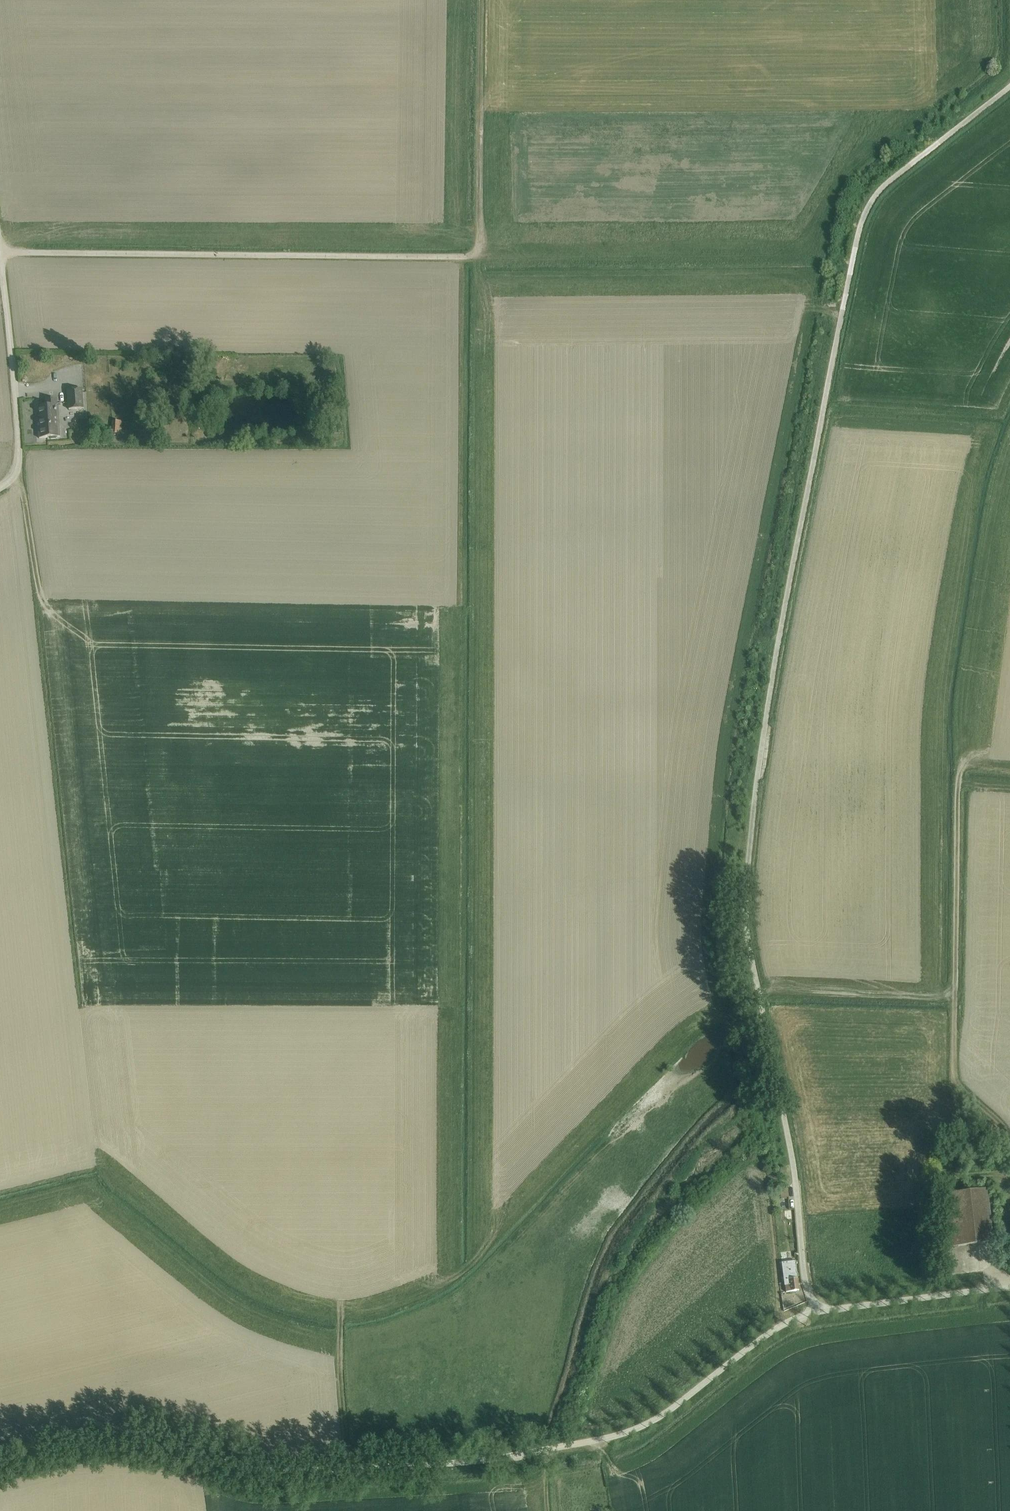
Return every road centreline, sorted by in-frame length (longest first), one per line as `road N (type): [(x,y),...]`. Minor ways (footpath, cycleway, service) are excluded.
road 1 (unclassified): [(816,1312),(747,921),(770,694),(864,216),(890,181),(1009,87)]
road 2 (track): [(349,1458),(341,1320),(418,1301),(477,1261),(476,254)]
road 3 (unclassified): [(816,1312),(766,1336),(654,1421),(582,1443),(469,1462),(301,1471),(116,1443),(0,1463)]
road 4 (track): [(454,1280),(458,603)]
road 5 (track): [(478,252),(789,254),(813,241),(837,184),(881,143),(897,135),(932,149)]
road 6 (unclassified): [(0,253),(467,257)]
road 7 (track): [(1009,1138),(954,1072),(958,784),(964,765),(988,755)]
road 8 (track): [(477,1261),(690,1035),(720,1021),(765,1021)]
road 9 (track): [(476,279),(793,277),(810,283),(815,308)]
road 10 (track): [(776,655),(762,632),(830,312)]
road 11 (track): [(467,257),(481,238),(481,0)]
road 12 (track): [(460,0),(457,217),(479,249)]
road 13 (unclassified): [(0,488),(15,475),(20,452),(0,253)]
road 14 (track): [(759,996),(955,994)]
road 15 (unclassified): [(1009,1289),(816,1312)]
road 16 (track): [(991,0),(985,63),(897,135)]
road 17 (track): [(11,481),(24,498),(43,599)]

